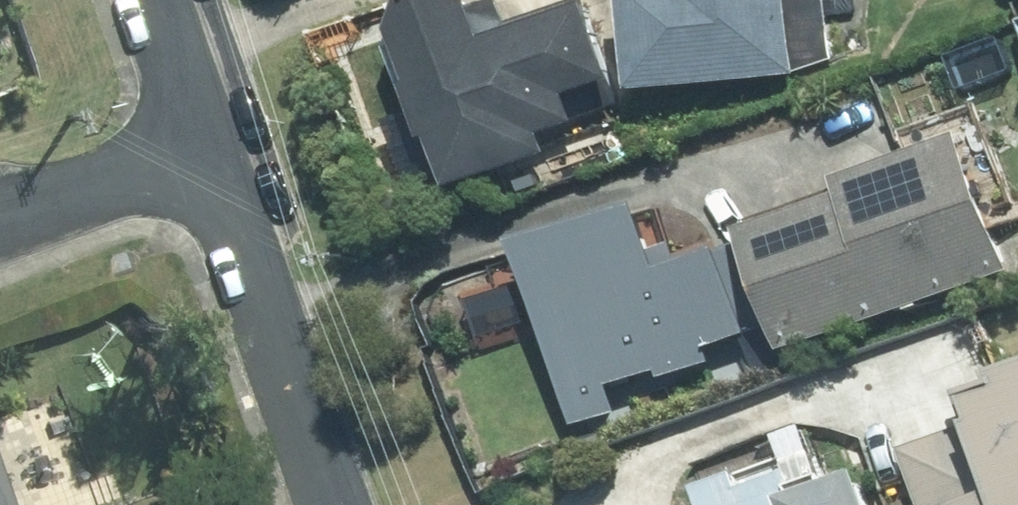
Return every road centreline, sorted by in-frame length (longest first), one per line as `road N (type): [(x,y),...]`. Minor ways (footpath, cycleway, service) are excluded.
road 1 (residential): [(322,504),(194,144)]
road 2 (residential): [(0,213),(194,144)]
road 3 (residential): [(194,144),(146,0)]

